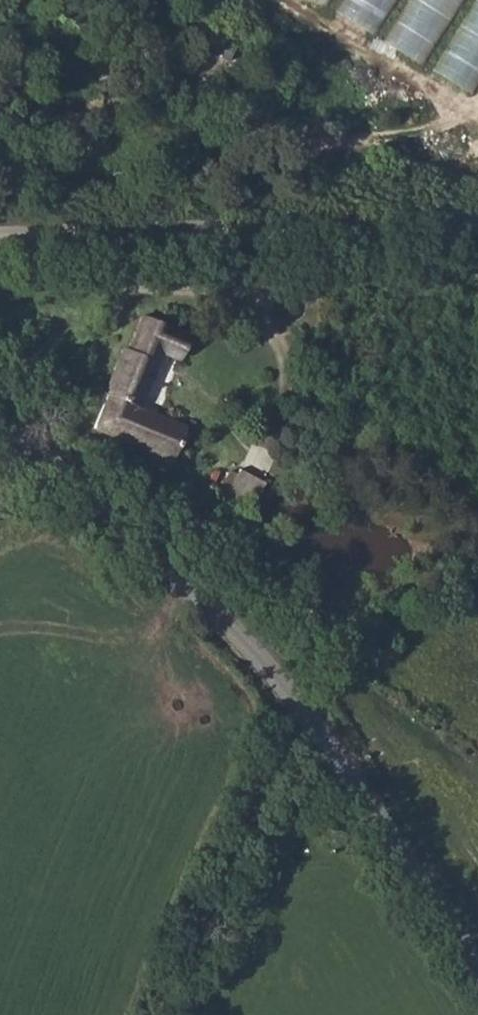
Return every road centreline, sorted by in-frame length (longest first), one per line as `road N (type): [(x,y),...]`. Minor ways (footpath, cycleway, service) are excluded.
road 1 (unclassified): [(0,399),(197,592),(410,841),(477,955)]
road 2 (tertiary): [(477,218),(0,241)]
road 3 (track): [(294,705),(169,1014)]

